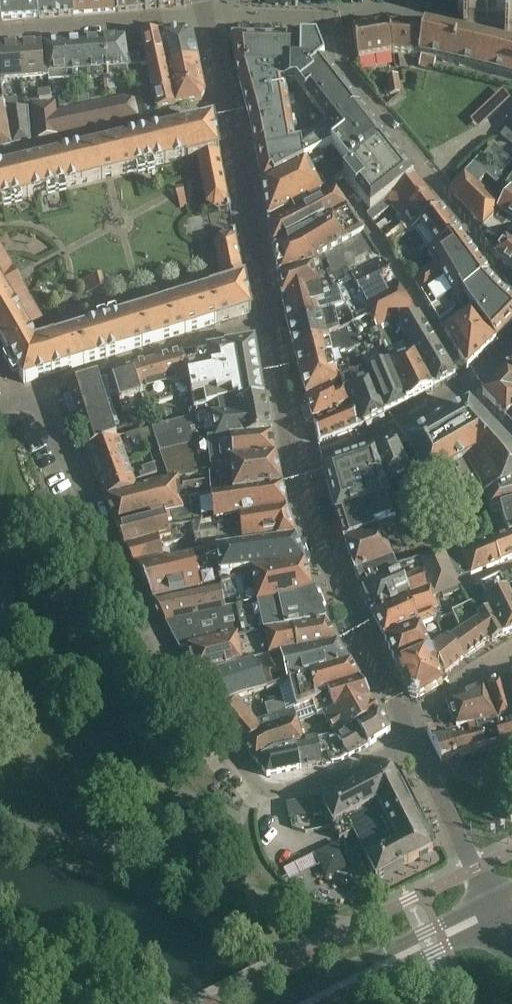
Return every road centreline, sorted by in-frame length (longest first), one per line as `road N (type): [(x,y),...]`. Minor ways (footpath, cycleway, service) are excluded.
road 1 (residential): [(24,401),(40,408),(184,679),(262,788)]
road 2 (residential): [(401,719),(320,545),(294,464),(268,325)]
road 3 (residential): [(511,284),(479,252),(306,17)]
road 4 (residential): [(24,401),(46,384),(268,325)]
road 5 (residential): [(466,391),(339,189)]
road 6 (residential): [(0,159),(227,105)]
road 7 (residential): [(268,325),(227,105)]
road 8 (tertiary): [(301,1003),(497,910)]
road 9 (residential): [(511,37),(415,16),(306,17)]
road 10 (residential): [(0,31),(206,17)]
road 11 (residential): [(497,910),(411,740)]
road 12 (residential): [(411,740),(343,774),(262,788)]
road 13 (residential): [(401,719),(511,657)]

